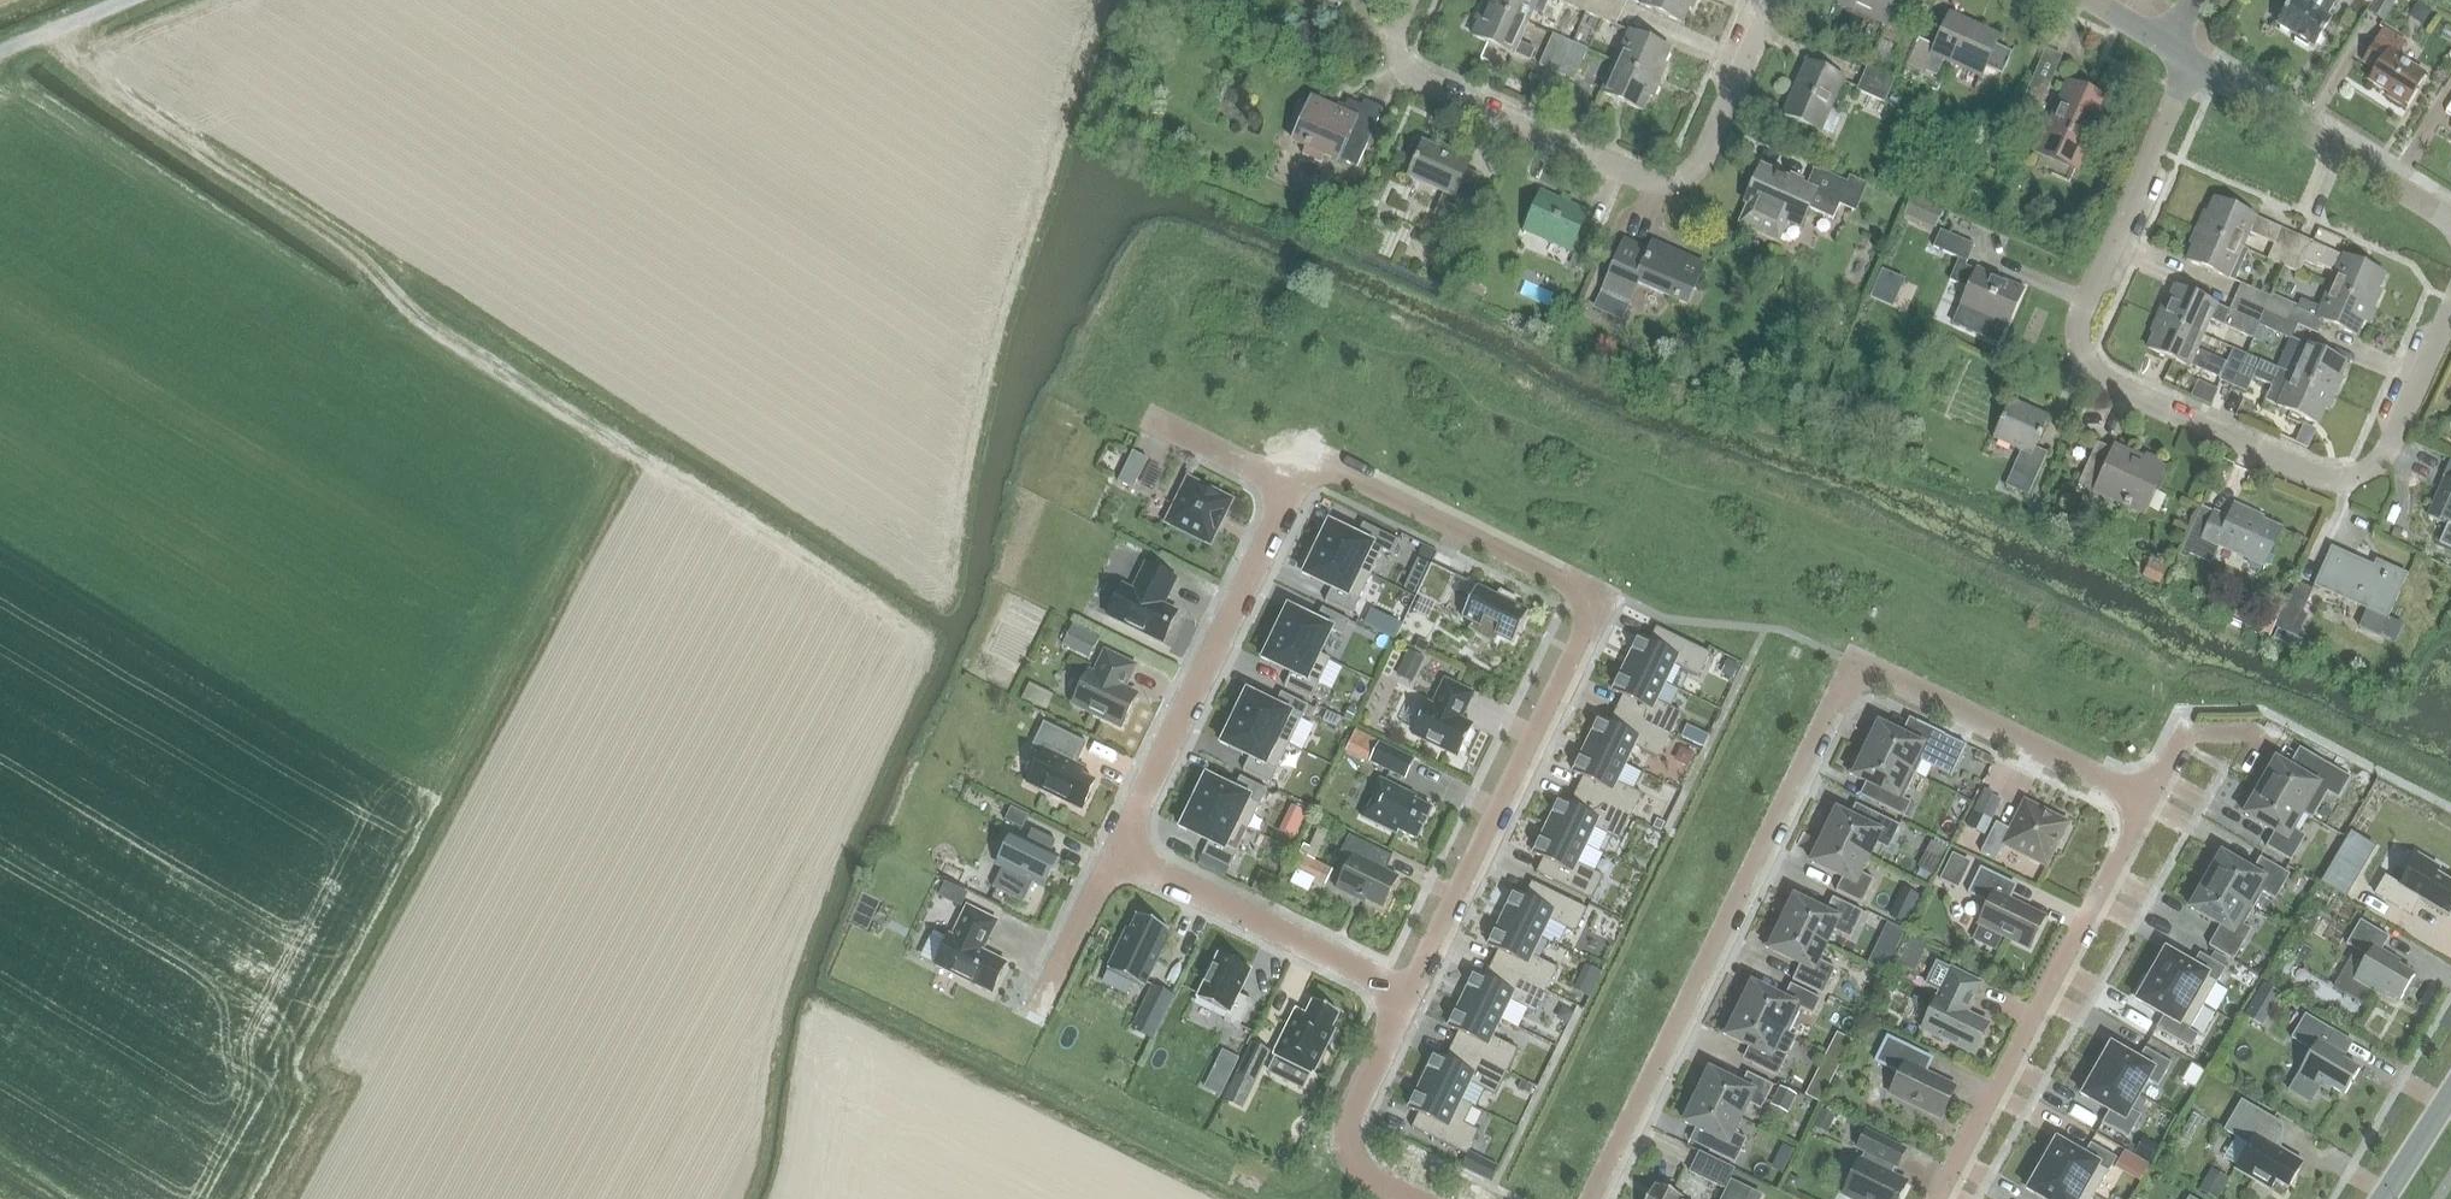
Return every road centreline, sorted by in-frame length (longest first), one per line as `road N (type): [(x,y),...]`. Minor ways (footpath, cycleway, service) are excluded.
road 1 (residential): [(1587,1198),(1852,665),(2149,800)]
road 2 (residential): [(2450,314),(2389,449),(2349,475),(2321,475),(2093,371),(2081,331),(2201,71)]
road 3 (residential): [(1288,488),(1314,468),(1338,470),(1571,585),(1591,612),(1409,995)]
road 4 (residential): [(1411,0),(1396,36),(1400,72),(1664,193),(1690,180),(1772,0)]
road 5 (residential): [(2149,800),(1937,1198)]
road 6 (residential): [(1116,853),(1288,488)]
road 7 (residential): [(1116,853),(1409,995)]
road 8 (residential): [(2450,223),(2201,71)]
road 9 (residential): [(1409,995),(1352,1109),(1346,1145),(1368,1176),(1411,1198)]
road 10 (residential): [(1040,1013),(1116,853)]
road 11 (residential): [(1150,422),(1288,488)]
road 12 (unclassified): [(0,52),(129,0)]
road 13 (secondary): [(2383,1198),(2450,1090)]

